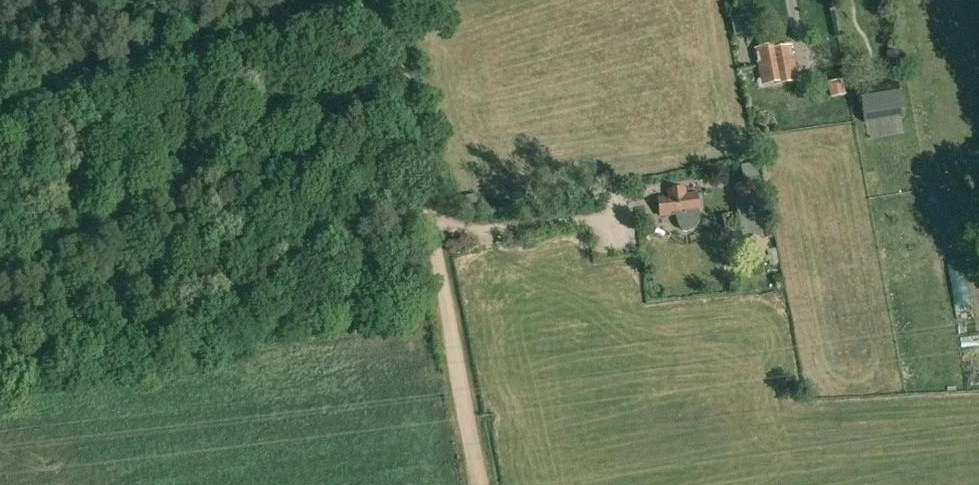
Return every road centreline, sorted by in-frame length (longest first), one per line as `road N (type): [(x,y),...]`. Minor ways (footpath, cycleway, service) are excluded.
road 1 (track): [(386,4),(482,484)]
road 2 (track): [(0,112),(355,0)]

